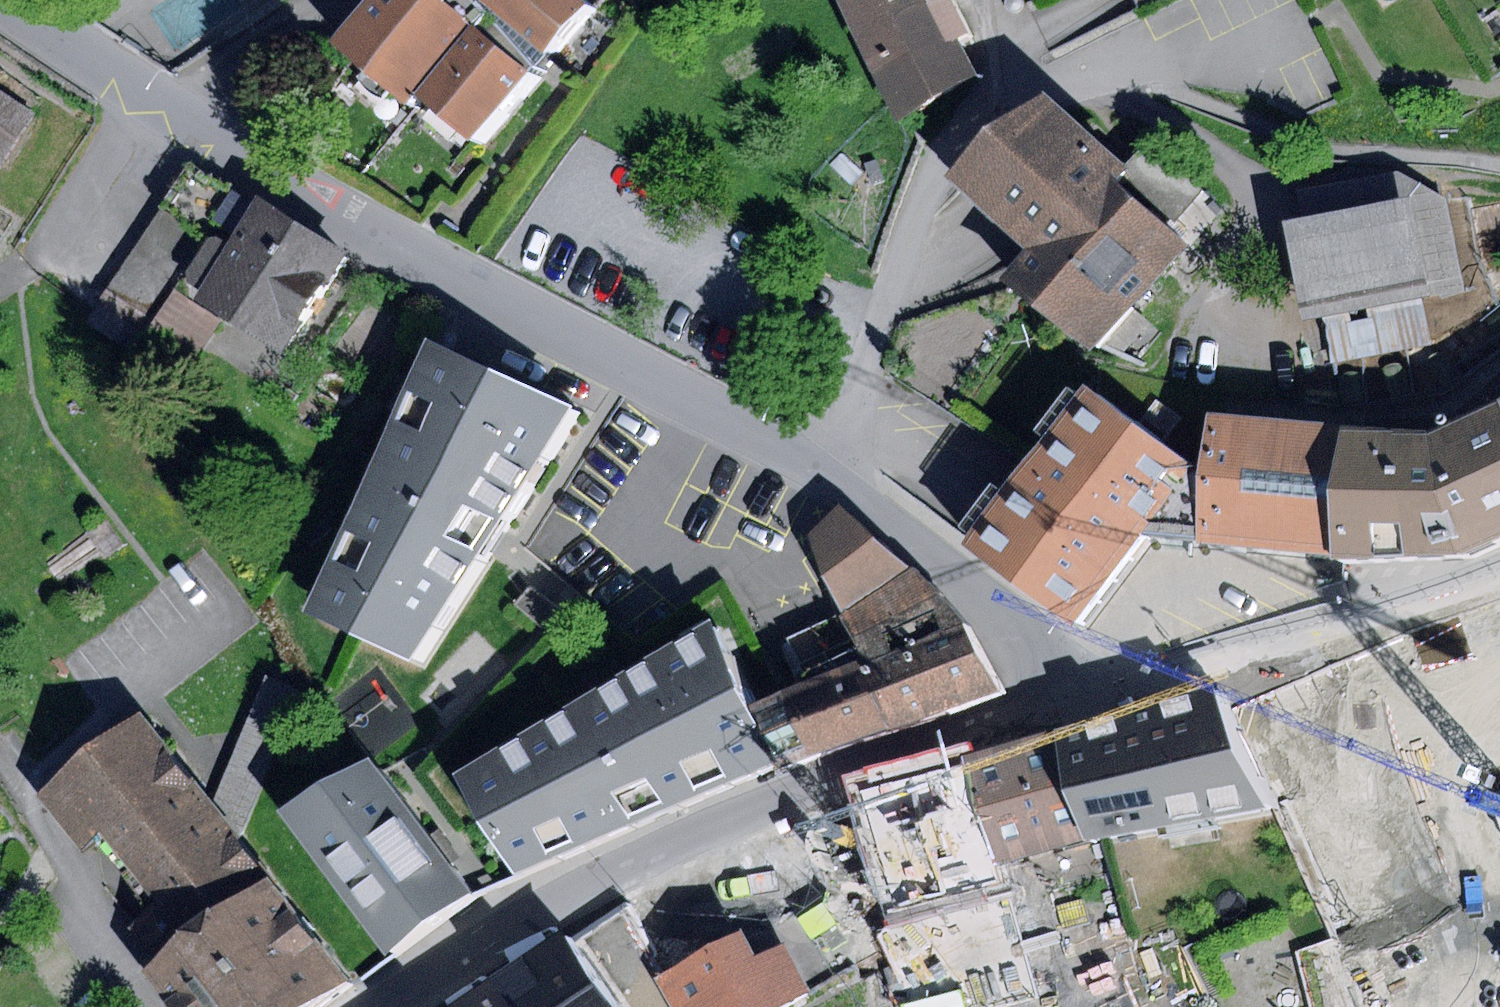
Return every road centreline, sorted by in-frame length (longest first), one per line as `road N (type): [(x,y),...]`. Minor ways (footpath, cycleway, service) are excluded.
road 1 (residential): [(1060,702),(1007,629),(926,548),(835,480),(368,227),(7,0)]
road 2 (tertiary): [(392,1006),(538,914),(773,797),(1060,702)]
road 3 (tertiary): [(1060,702),(1342,636),(1499,580)]

